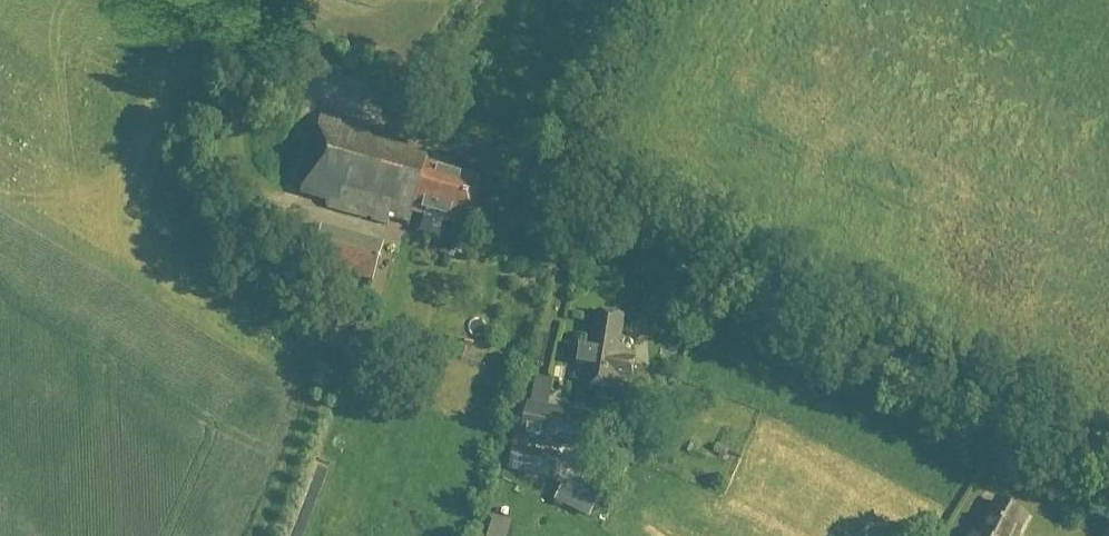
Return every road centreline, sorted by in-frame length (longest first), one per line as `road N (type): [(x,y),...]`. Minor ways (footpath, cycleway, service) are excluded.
road 1 (unclassified): [(1108,470),(343,89),(228,0)]

